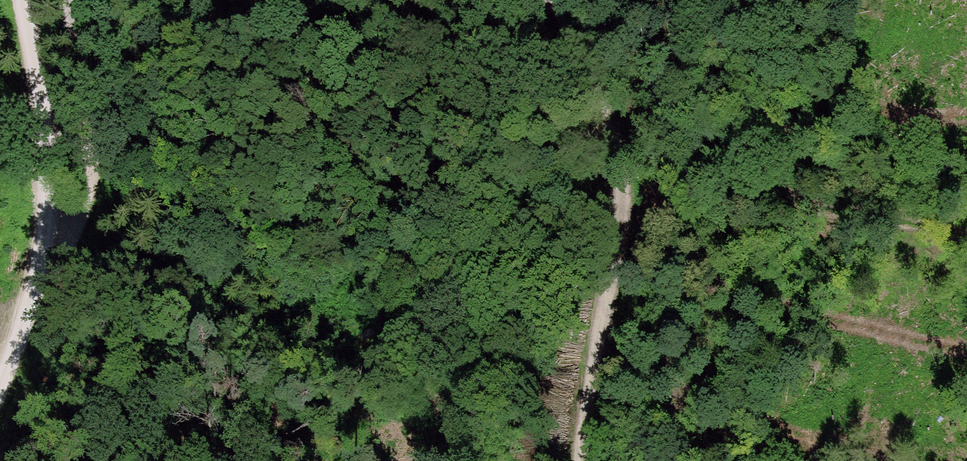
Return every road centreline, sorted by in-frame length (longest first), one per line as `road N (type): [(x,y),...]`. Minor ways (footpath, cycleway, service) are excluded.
road 1 (track): [(576,460),(621,181),(600,99),(551,0)]
road 2 (track): [(23,0),(45,126),(46,233),(0,382)]
road 3 (track): [(65,0),(92,146),(92,209),(80,229),(46,233)]
road 4 (track): [(600,99),(541,208),(476,282)]

